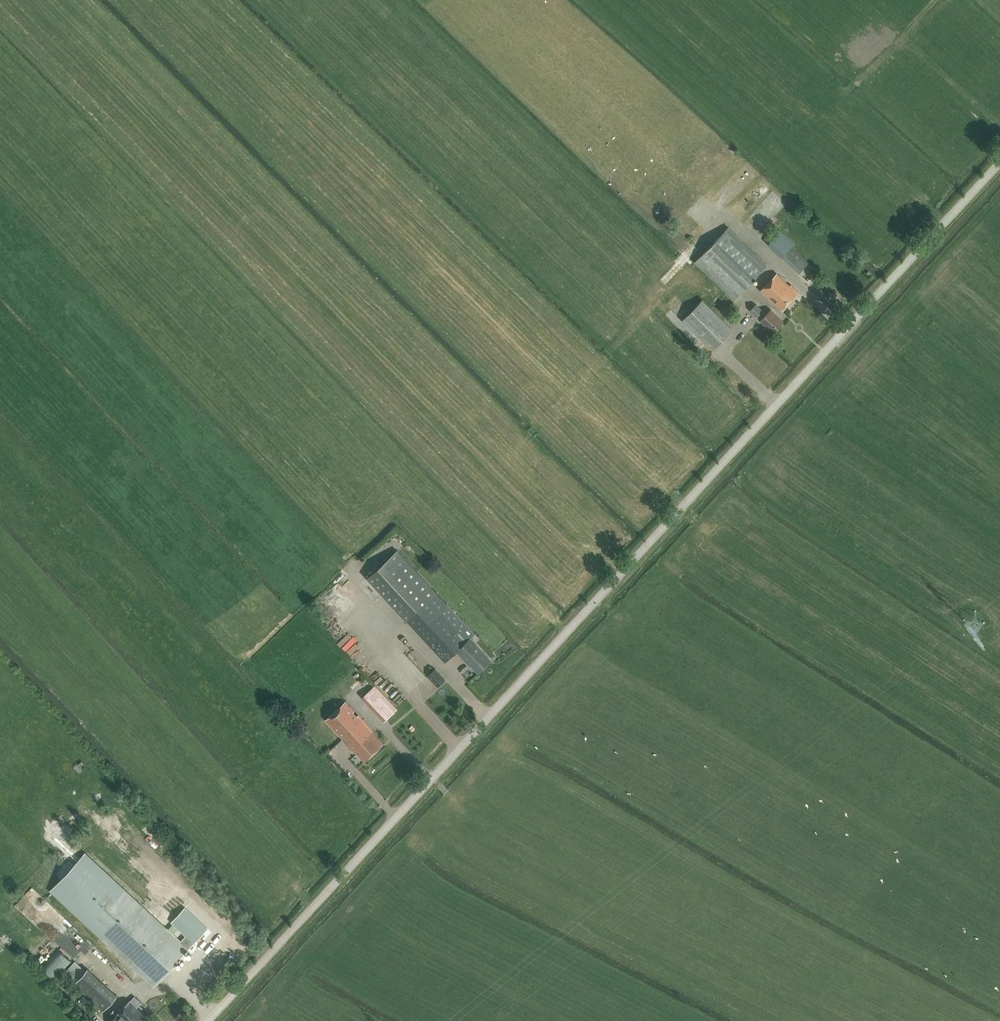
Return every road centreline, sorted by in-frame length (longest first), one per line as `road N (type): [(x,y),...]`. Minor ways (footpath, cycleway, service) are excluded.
road 1 (unclassified): [(207,1020),(999,161)]

